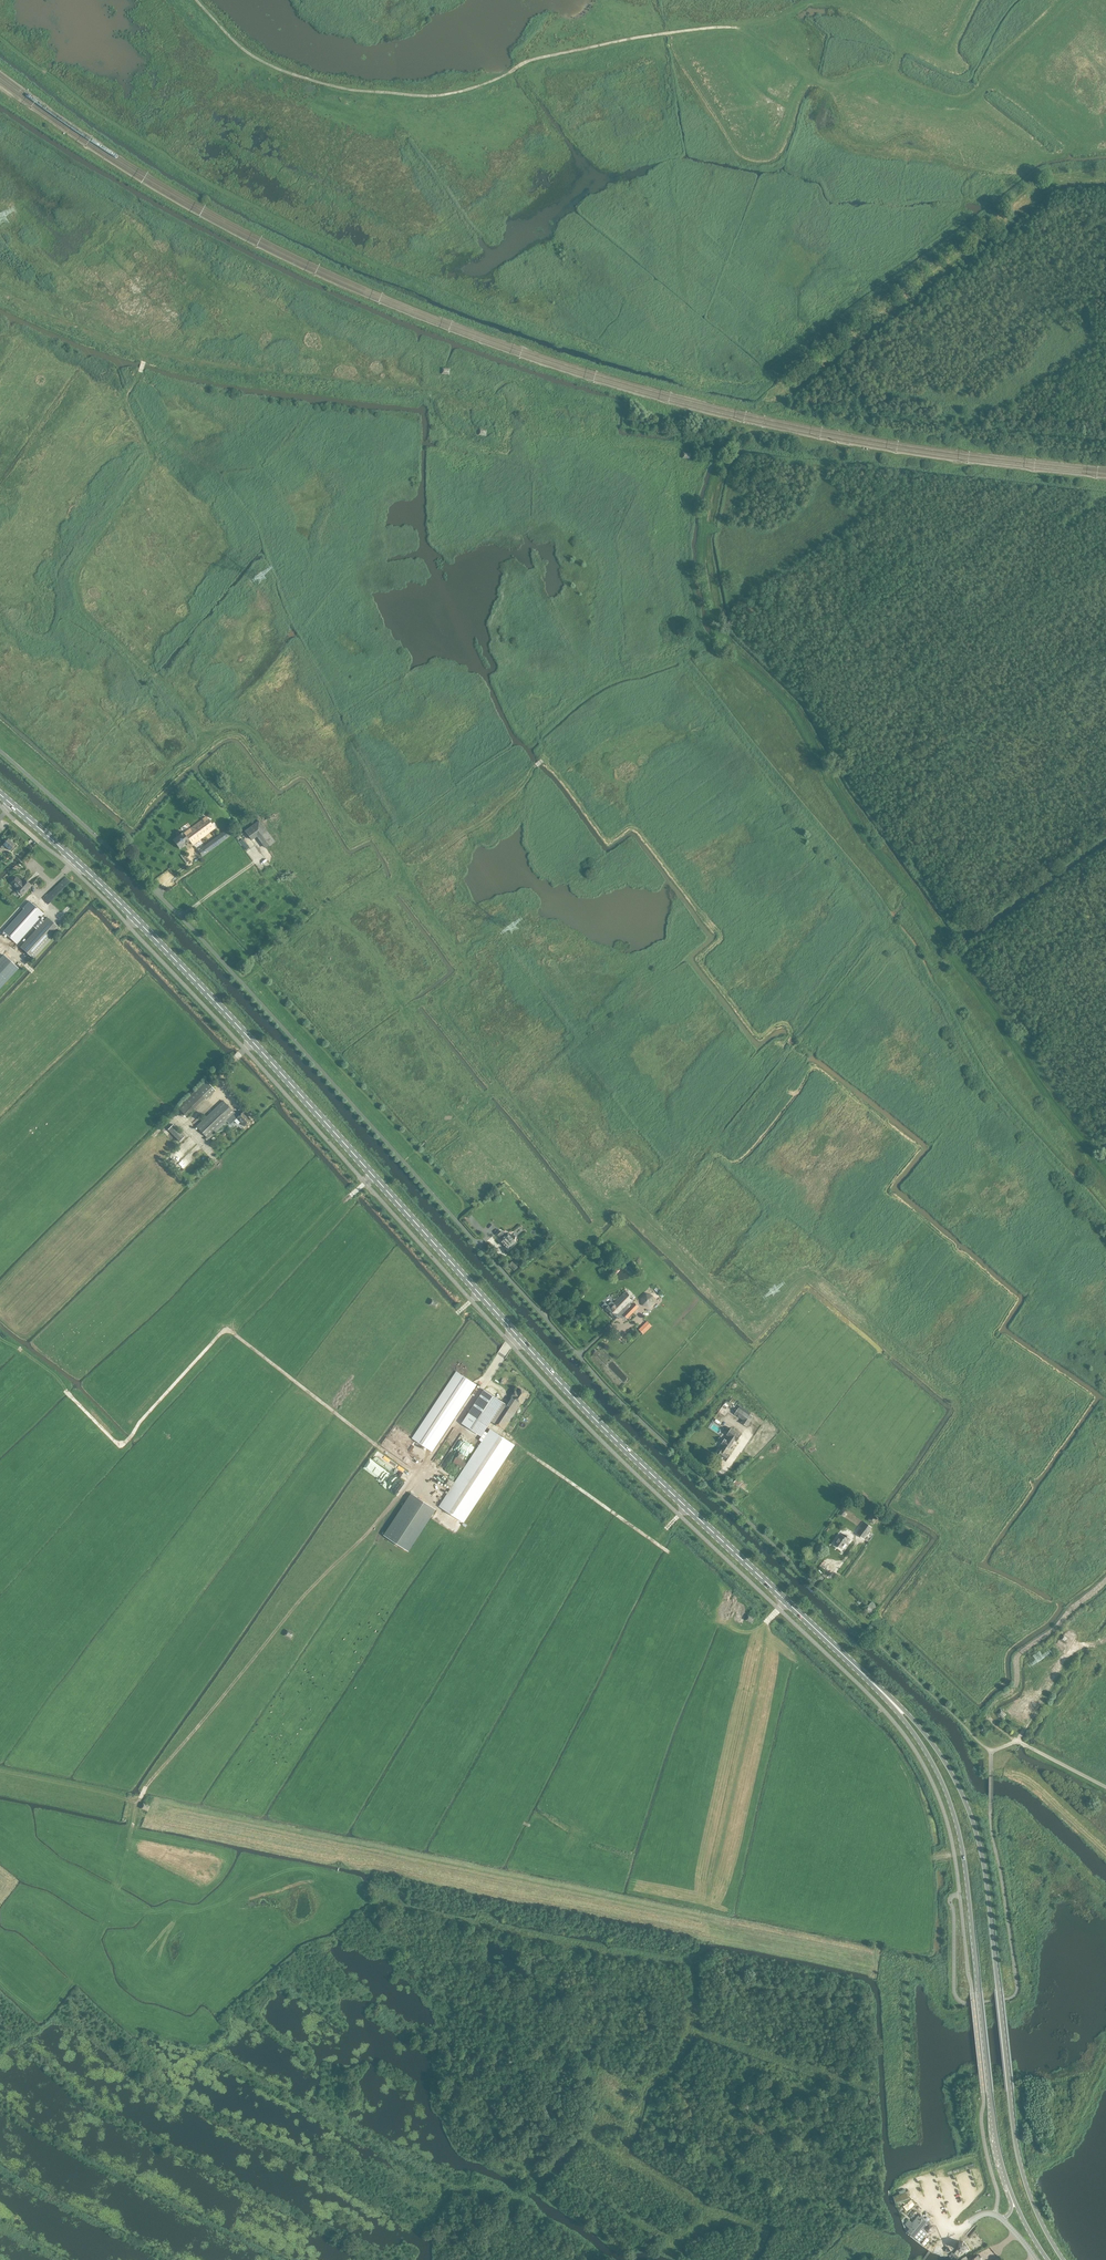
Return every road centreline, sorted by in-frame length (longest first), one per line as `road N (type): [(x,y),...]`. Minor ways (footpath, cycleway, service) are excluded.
road 1 (primary): [(860,1670),(614,1438),(289,1080),(99,882),(0,794)]
road 2 (unclassified): [(815,1584),(518,1291),(145,881),(0,751)]
road 3 (primary): [(1064,2259),(1038,2215),(1018,2151),(986,1877),(971,1817),(935,1746),(860,1670)]
road 4 (track): [(739,28),(609,43),(530,60),(446,94),(411,95),(351,90),(279,69),(249,55),(196,0)]
road 5 (track): [(419,1476),(297,1605),(138,1802),(0,1773)]
road 6 (primary): [(860,1670),(918,1739),(955,1817),(993,2120),(1013,2197)]
road 7 (track): [(771,400),(1041,186),(1105,176)]
road 8 (track): [(534,767),(474,828),(329,915),(243,984)]
road 9 (track): [(615,408),(616,438),(673,446),(677,462),(705,468),(690,522),(690,581),(698,634),(720,637)]
road 10 (track): [(137,347),(221,365),(425,388)]
road 11 (track): [(213,1344),(229,1327),(419,1476)]
road 12 (track): [(456,1423),(482,1440),(491,1427),(669,1552)]
road 13 (track): [(138,1802),(109,1912),(69,1984)]
road 14 (track): [(1105,1580),(1016,1656),(1015,1673)]

